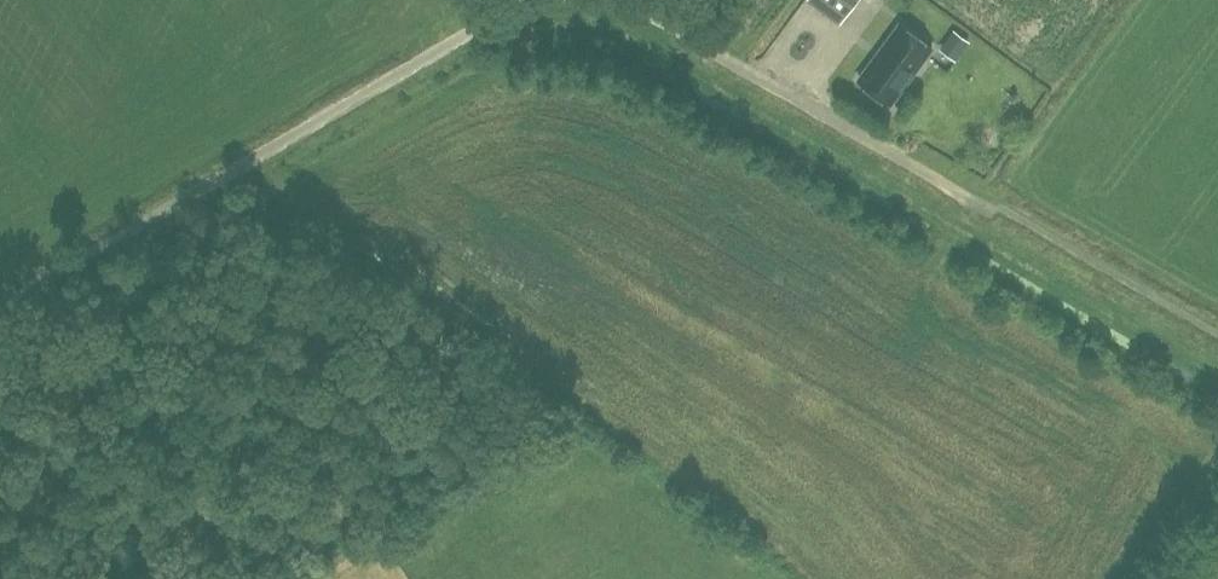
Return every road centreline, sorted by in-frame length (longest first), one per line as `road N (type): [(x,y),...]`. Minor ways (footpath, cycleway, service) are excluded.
road 1 (unclassified): [(0,308),(489,21),(541,0)]
road 2 (unclassified): [(608,0),(986,208)]
road 3 (track): [(1217,347),(1053,250),(1016,238),(986,208)]

